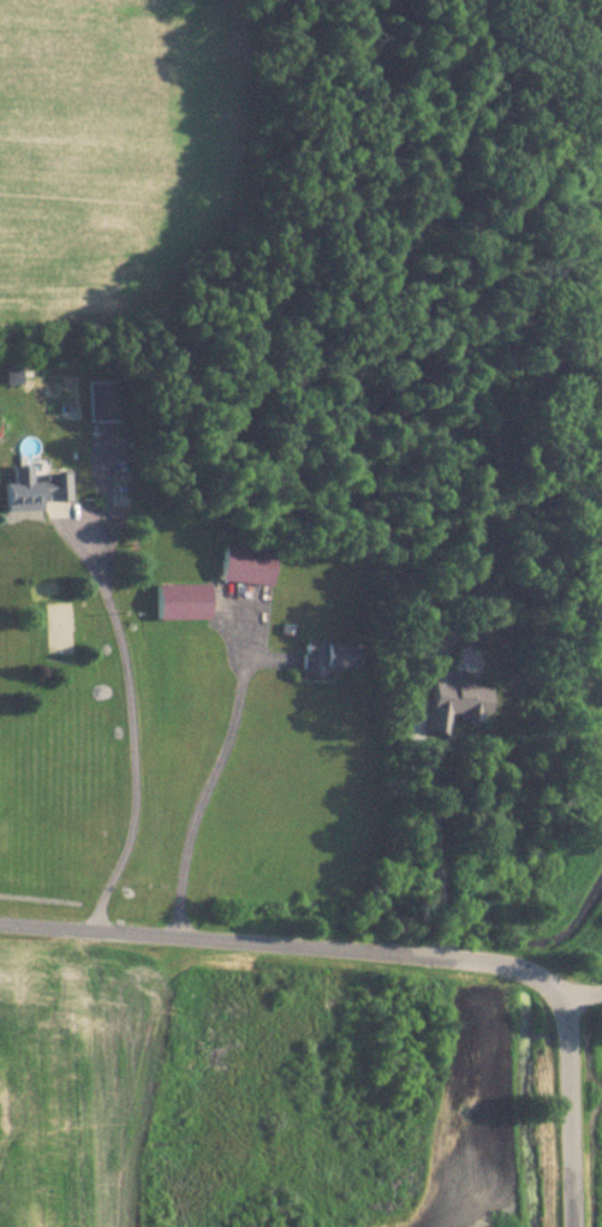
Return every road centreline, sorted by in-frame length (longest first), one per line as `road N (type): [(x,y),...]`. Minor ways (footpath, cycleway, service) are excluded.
road 1 (residential): [(0,926),(447,958),(528,970),(565,987)]
road 2 (residential): [(571,1226),(565,987)]

